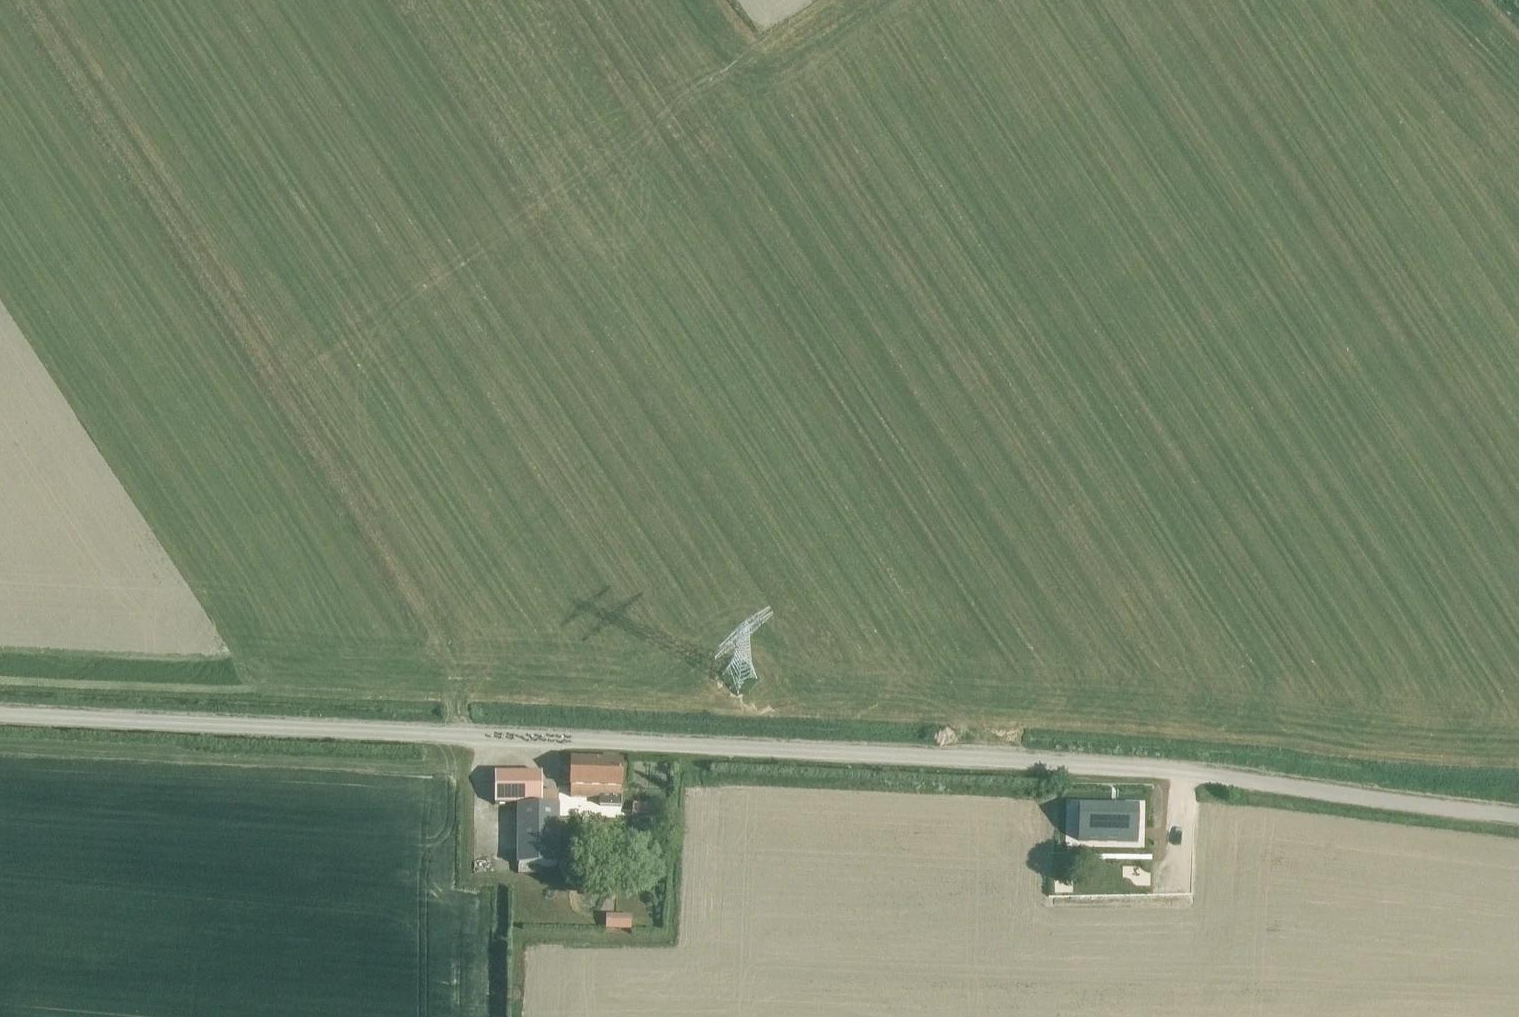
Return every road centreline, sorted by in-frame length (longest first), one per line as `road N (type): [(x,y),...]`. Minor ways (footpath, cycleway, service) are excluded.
road 1 (unclassified): [(0,714),(1167,772),(1518,816)]

